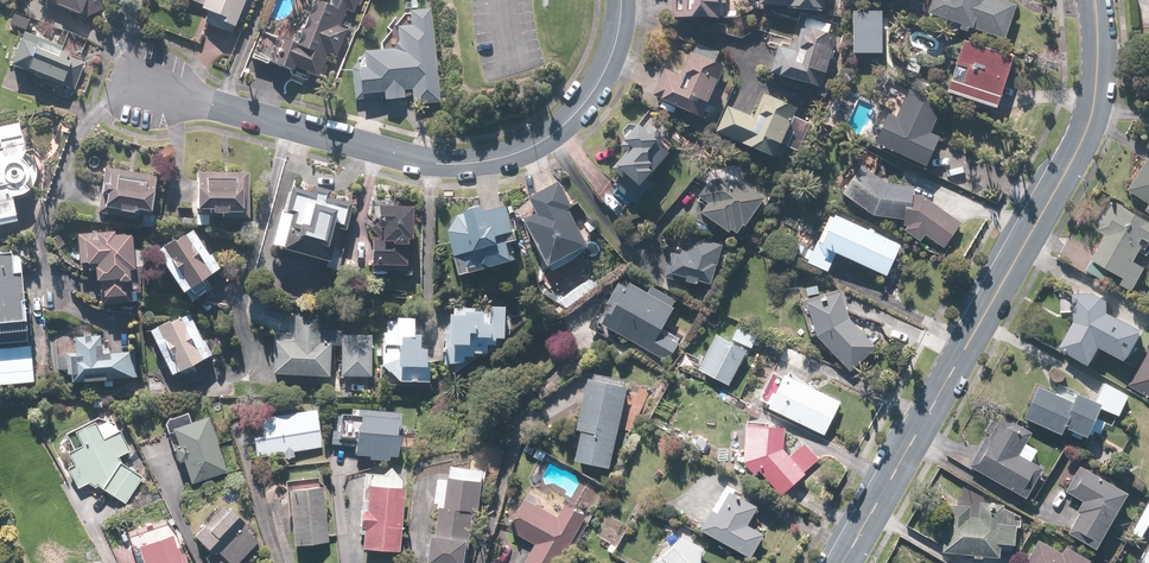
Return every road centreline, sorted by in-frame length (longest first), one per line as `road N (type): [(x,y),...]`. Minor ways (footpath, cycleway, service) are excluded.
road 1 (tertiary): [(842,562),(1083,134),(1094,101),(1093,0)]
road 2 (residential): [(620,0),(599,82),(574,113),(531,147),(493,160),(417,160),(141,89)]

